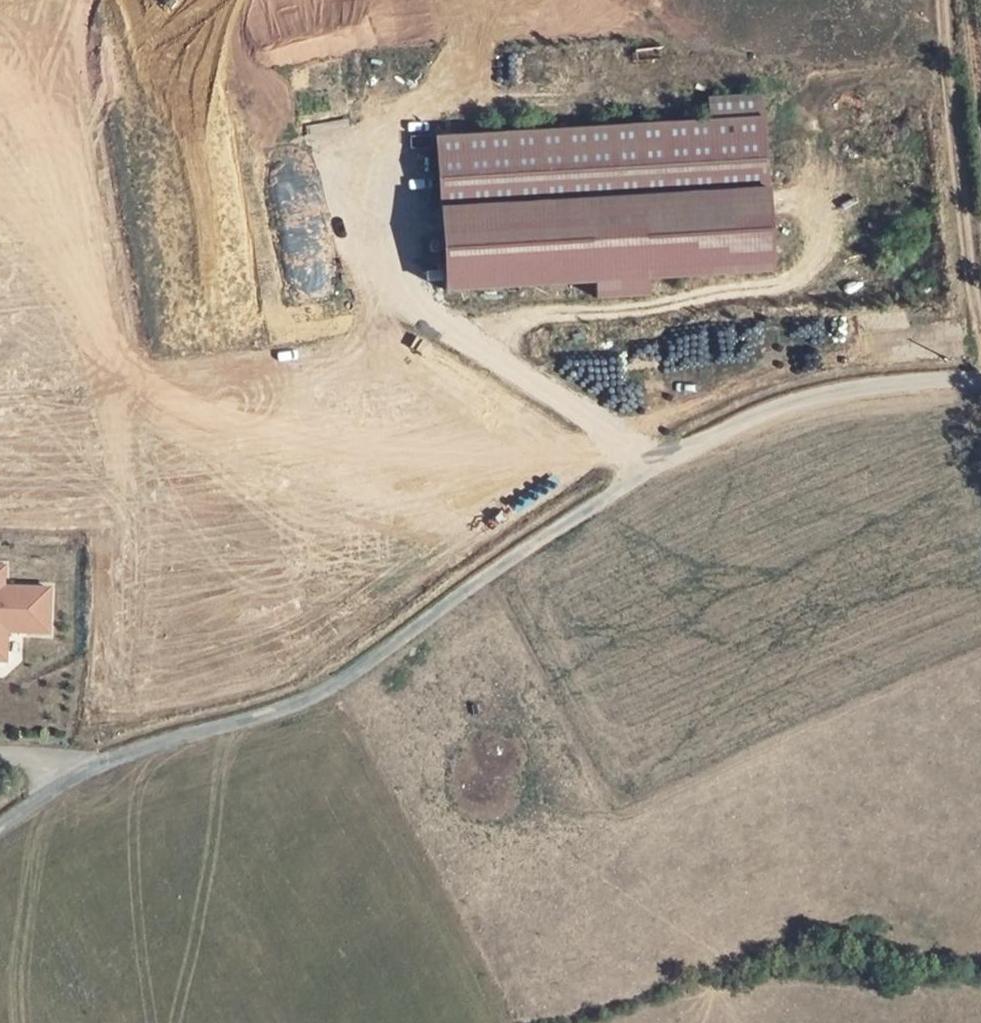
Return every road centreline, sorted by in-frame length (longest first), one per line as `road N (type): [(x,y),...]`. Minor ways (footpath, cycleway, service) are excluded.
road 1 (unclassified): [(0,823),(126,753),(298,703),(523,551),(767,408),(873,385),(980,380)]
road 2 (track): [(943,0),(980,341)]

